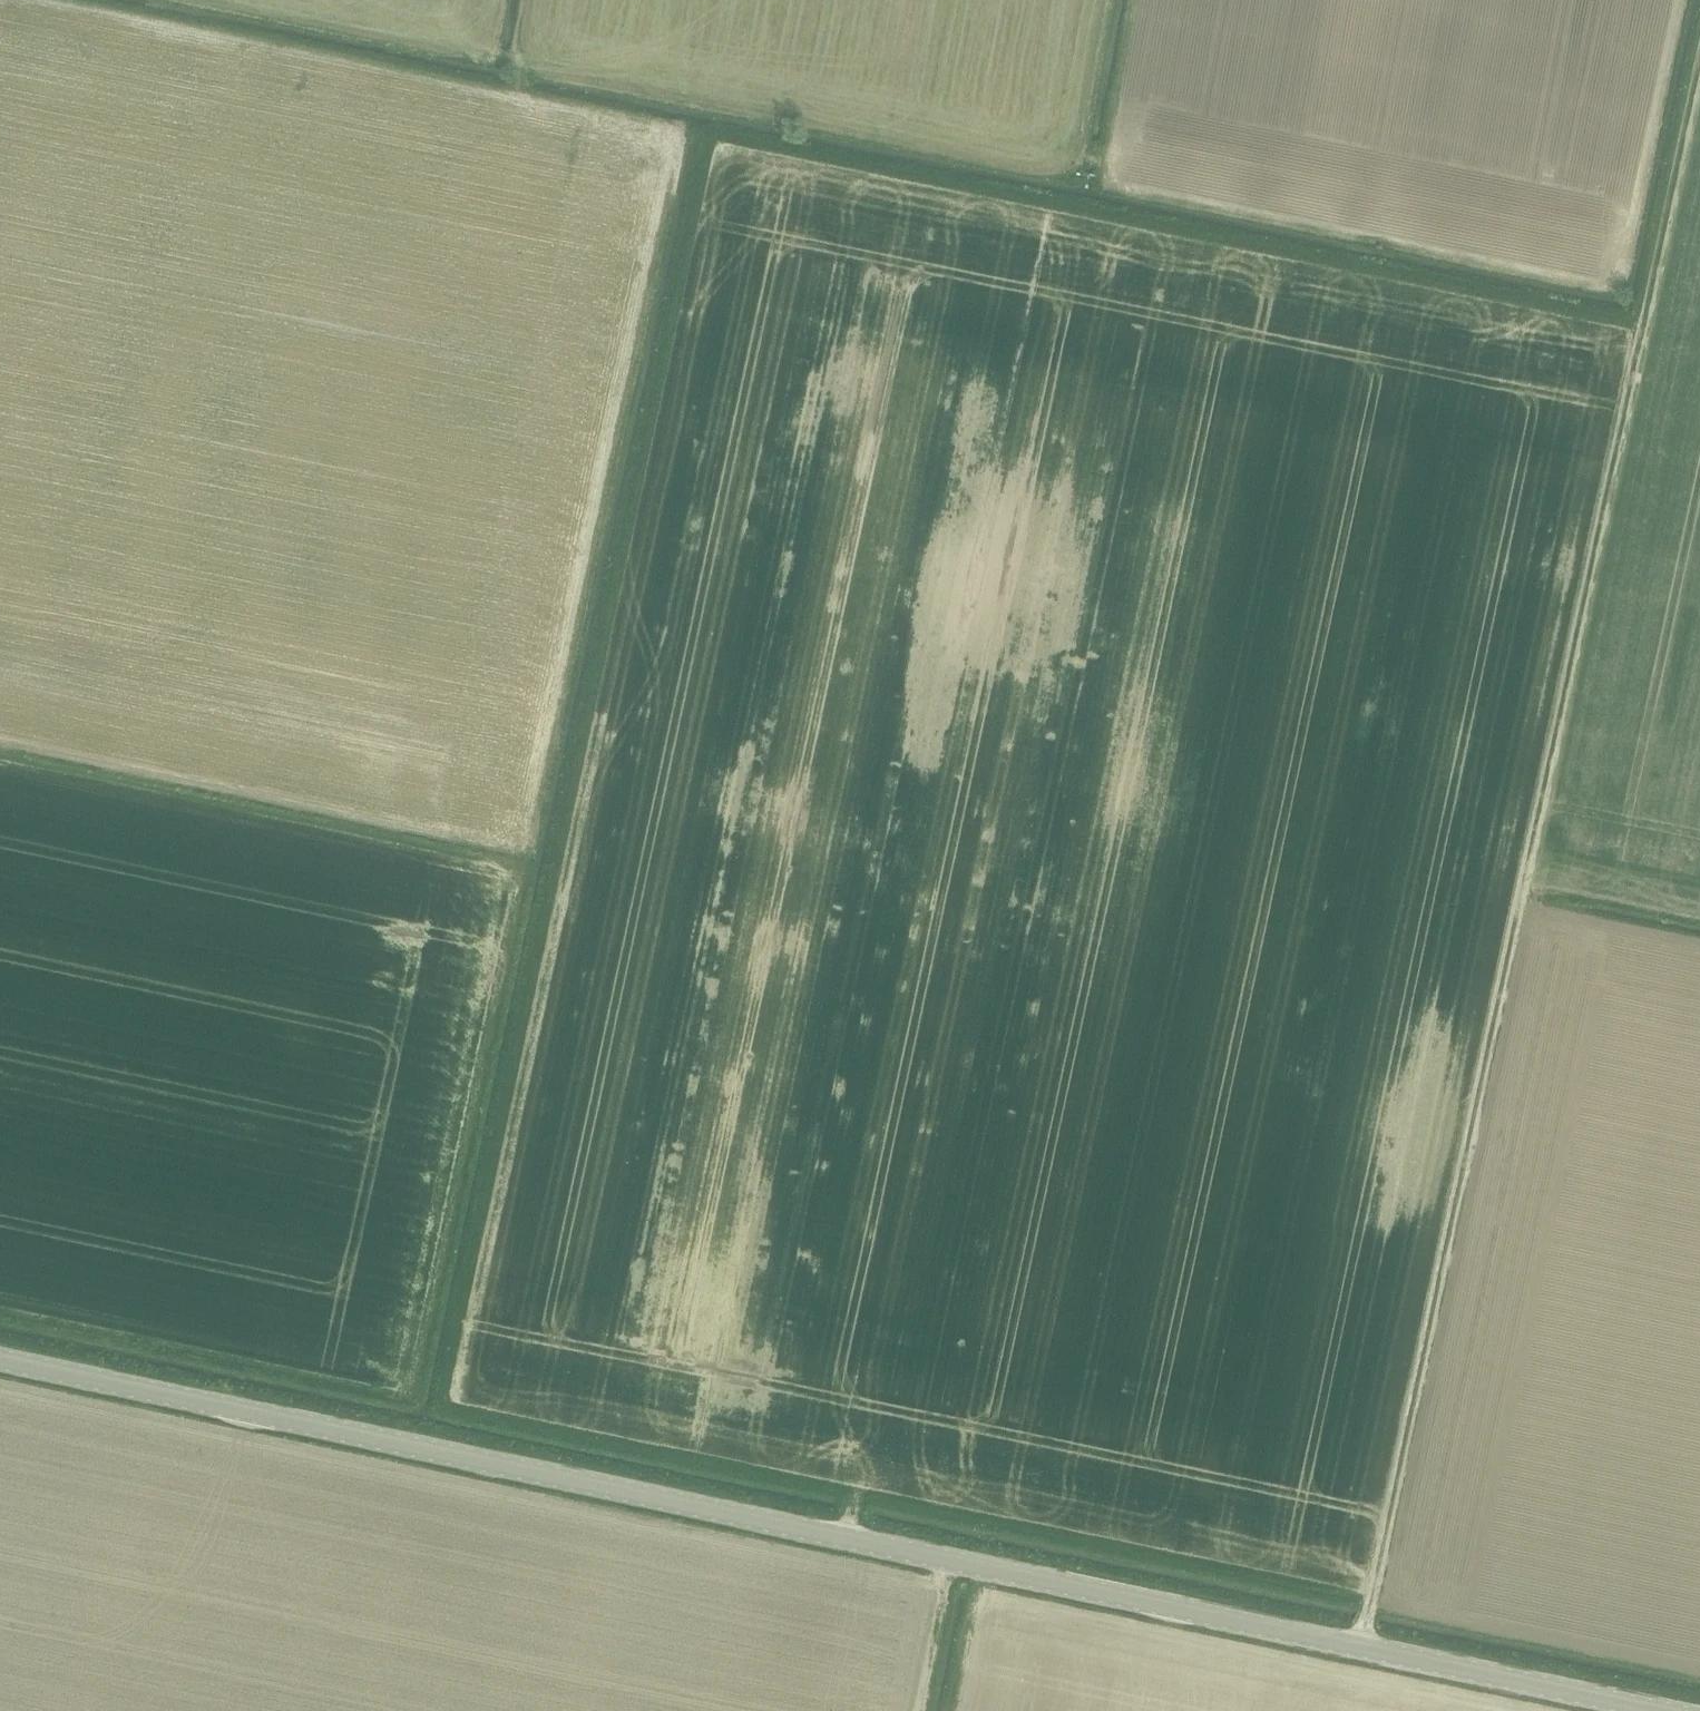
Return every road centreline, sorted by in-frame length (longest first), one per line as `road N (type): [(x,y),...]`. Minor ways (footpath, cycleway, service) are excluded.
road 1 (unclassified): [(1662,1710),(0,1360)]
road 2 (track): [(1361,1647),(1699,59)]
road 3 (track): [(8,0),(712,142)]
road 4 (track): [(439,46),(1028,166),(1059,166),(1111,139)]
road 5 (track): [(0,759),(528,872)]
road 6 (track): [(1699,916),(1525,879)]

